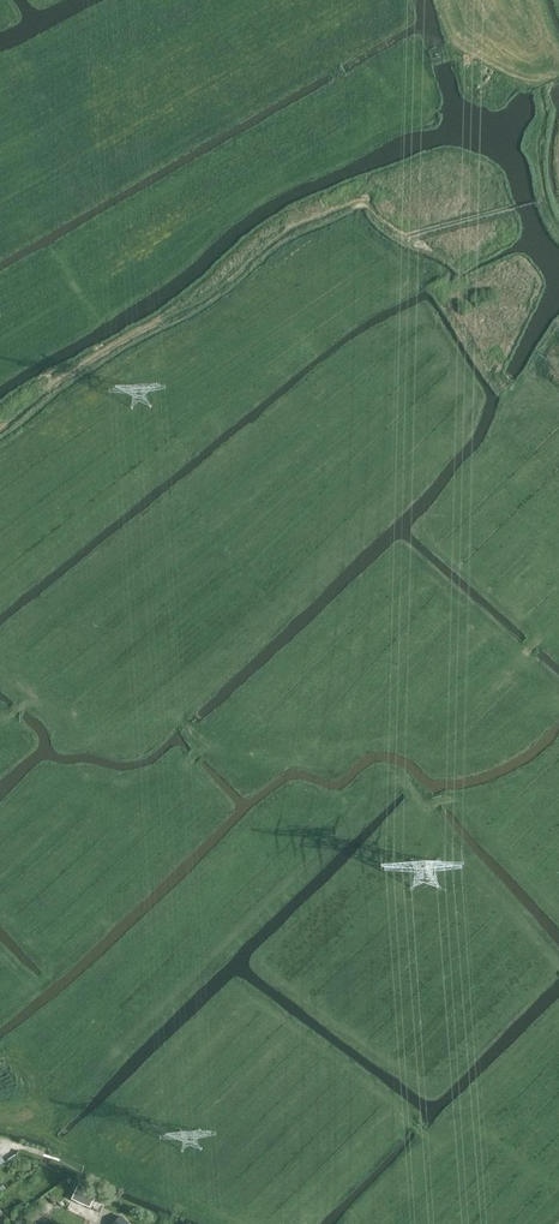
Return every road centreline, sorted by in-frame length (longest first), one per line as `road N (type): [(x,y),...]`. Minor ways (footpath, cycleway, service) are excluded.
road 1 (track): [(0,1120),(47,1110),(78,1092),(386,790),(403,785),(433,803),(466,797),(528,776),(558,746)]
road 2 (track): [(0,475),(97,405),(125,370),(163,362),(348,239),(364,238),(432,284),(506,391),(526,403),(558,404)]
road 3 (track): [(558,707),(508,746),(463,758),(388,741),(300,757),(225,756),(169,706),(115,741),(90,736),(38,705),(0,719)]
road 4 (track): [(0,1012),(48,977),(215,814),(189,768),(208,745)]
road 5 (track): [(7,1120),(241,1223)]
road 6 (track): [(558,964),(432,827),(423,801)]
road 7 (track): [(295,1223),(400,1128),(416,1126),(435,1141)]
road 8 (track): [(435,1141),(558,1020)]
road 9 (track): [(459,1118),(513,1145),(539,1179),(558,1183)]

